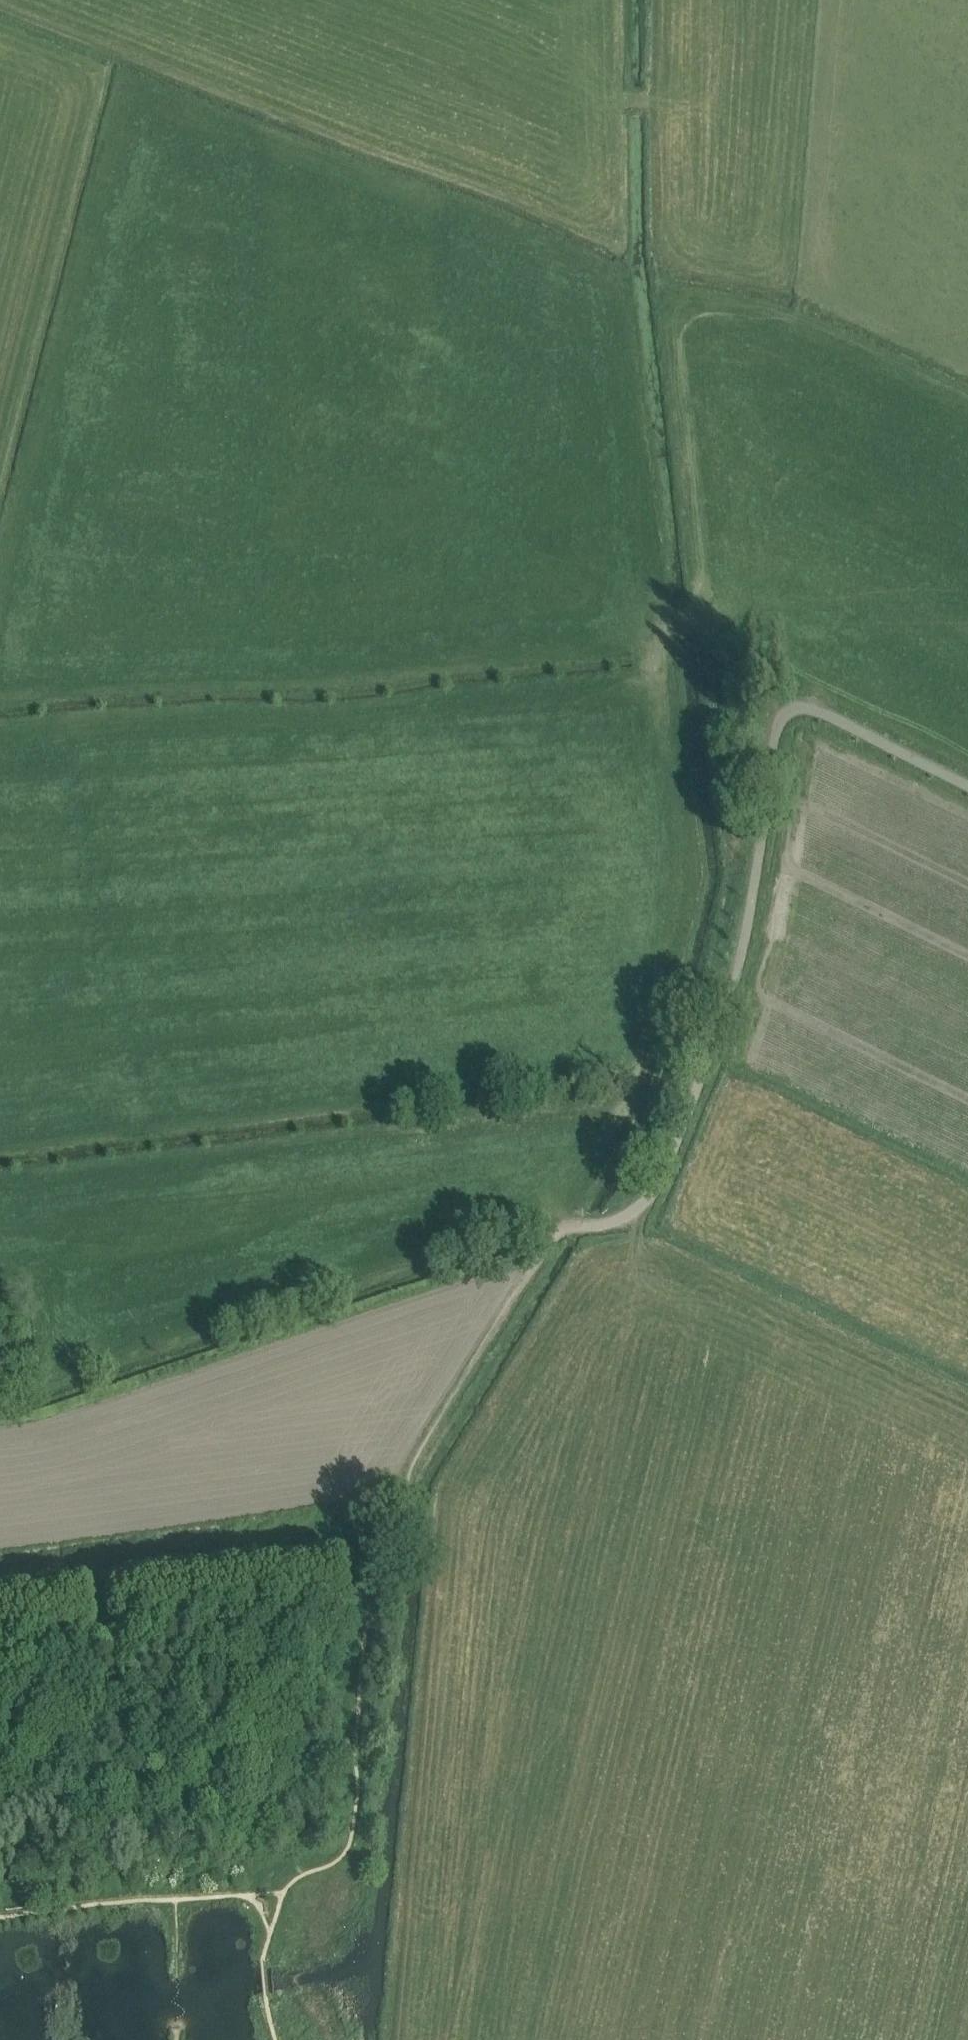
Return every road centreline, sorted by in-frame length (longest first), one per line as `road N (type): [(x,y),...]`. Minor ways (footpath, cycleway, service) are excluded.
road 1 (unclassified): [(584,1226),(616,1218),(649,1195),(700,1075),(742,953),(774,731),(783,716),(816,710),(967,785)]

